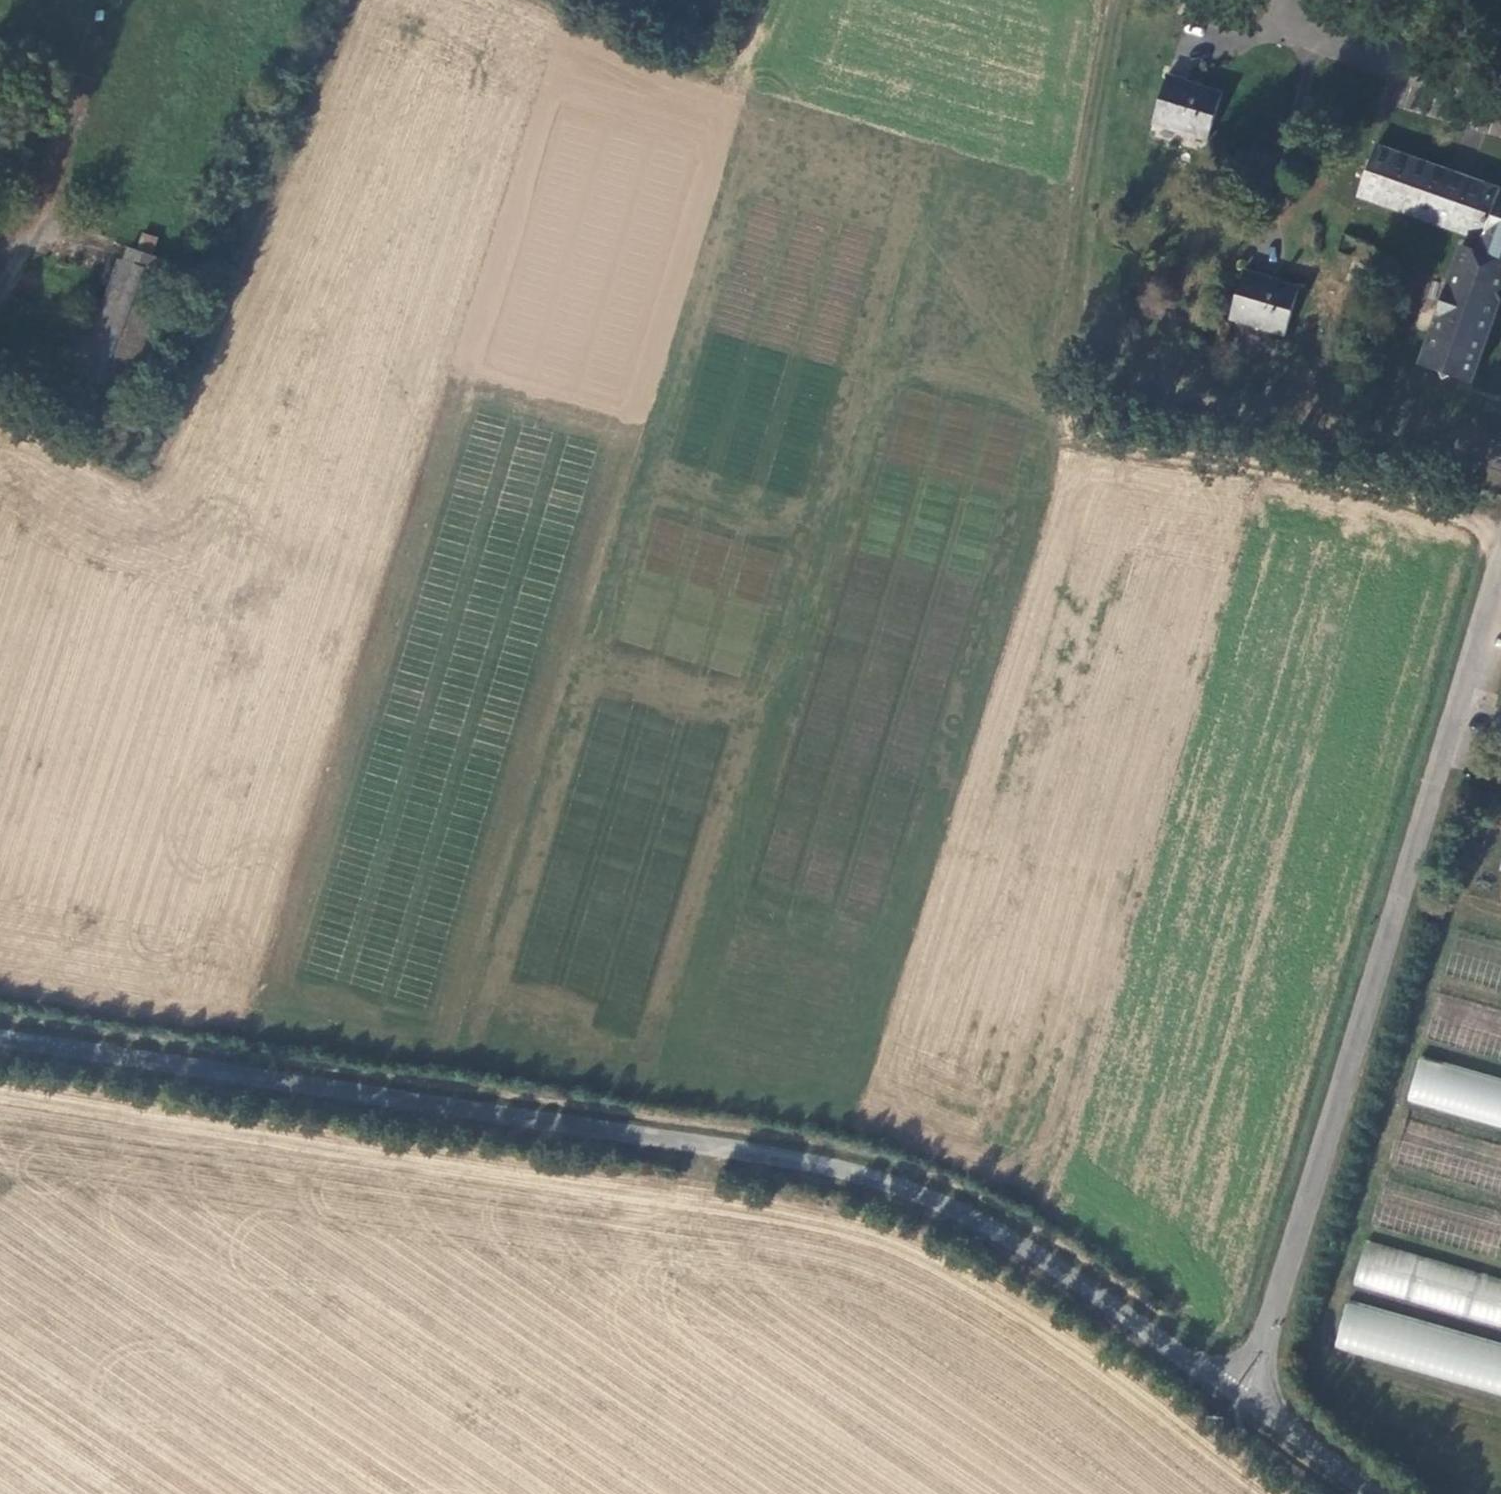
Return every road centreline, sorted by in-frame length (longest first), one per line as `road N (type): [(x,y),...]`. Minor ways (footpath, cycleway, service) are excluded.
road 1 (unclassified): [(1244,1395),(993,1228),(911,1190),(815,1161),(0,1038)]
road 2 (unclassified): [(1244,1395),(1479,637)]
road 3 (unclassified): [(1370,1493),(1244,1395)]

